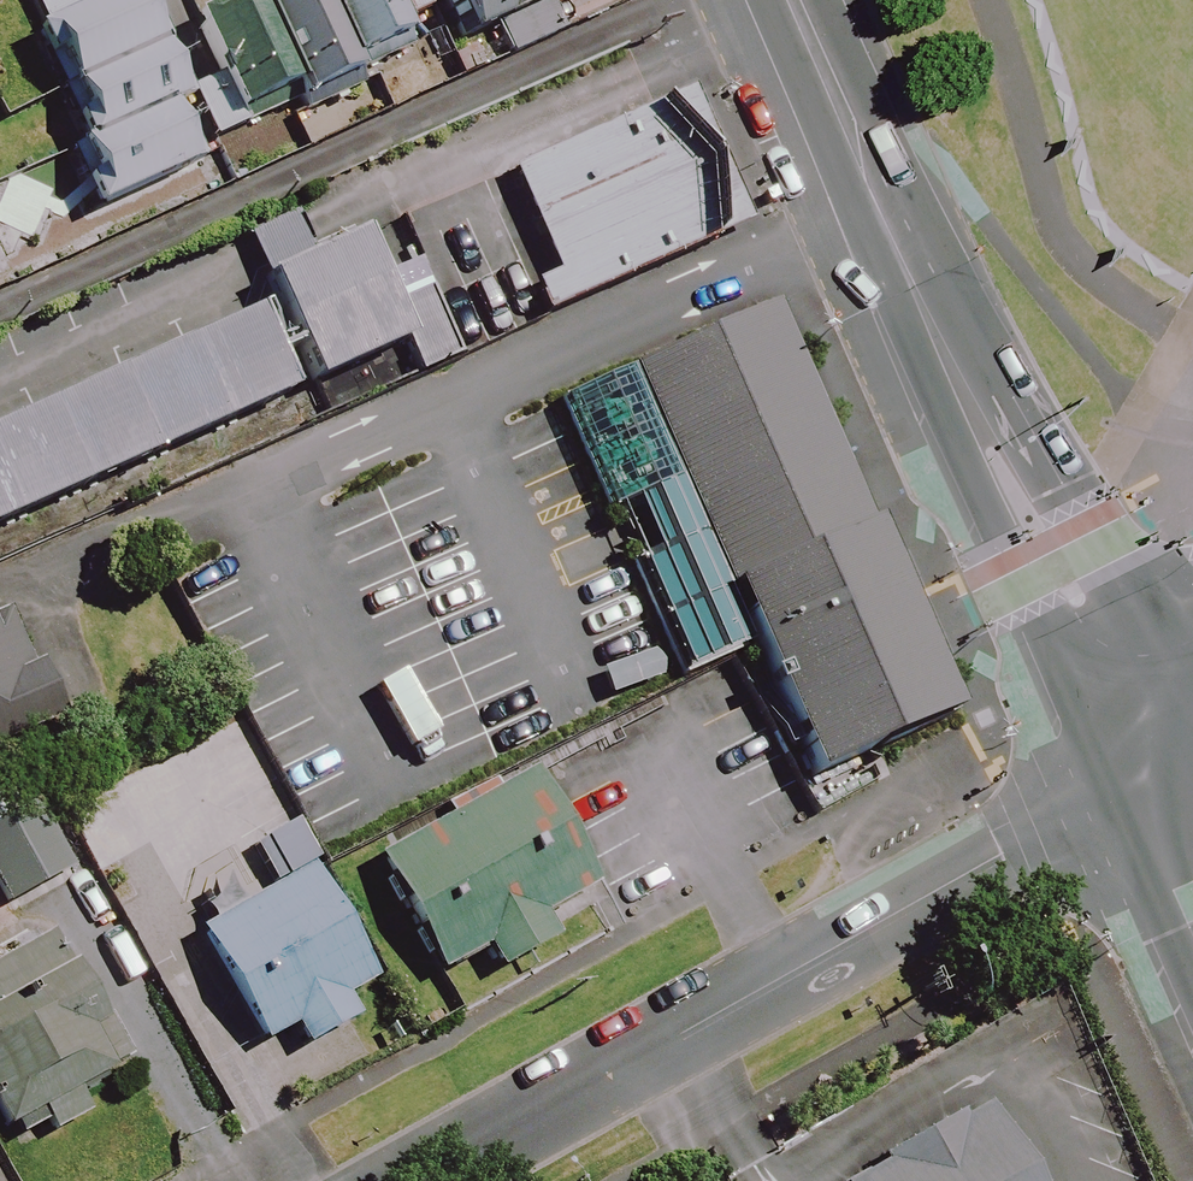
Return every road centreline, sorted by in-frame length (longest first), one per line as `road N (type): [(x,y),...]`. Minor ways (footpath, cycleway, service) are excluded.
road 1 (residential): [(419,1180),(1003,858),(1104,764)]
road 2 (secondary): [(1104,764),(964,462),(959,374)]
road 3 (secondary): [(959,374),(793,0)]
road 4 (secondary): [(959,374),(1031,429),(1184,692)]
road 5 (secondary): [(1192,937),(1104,764)]

